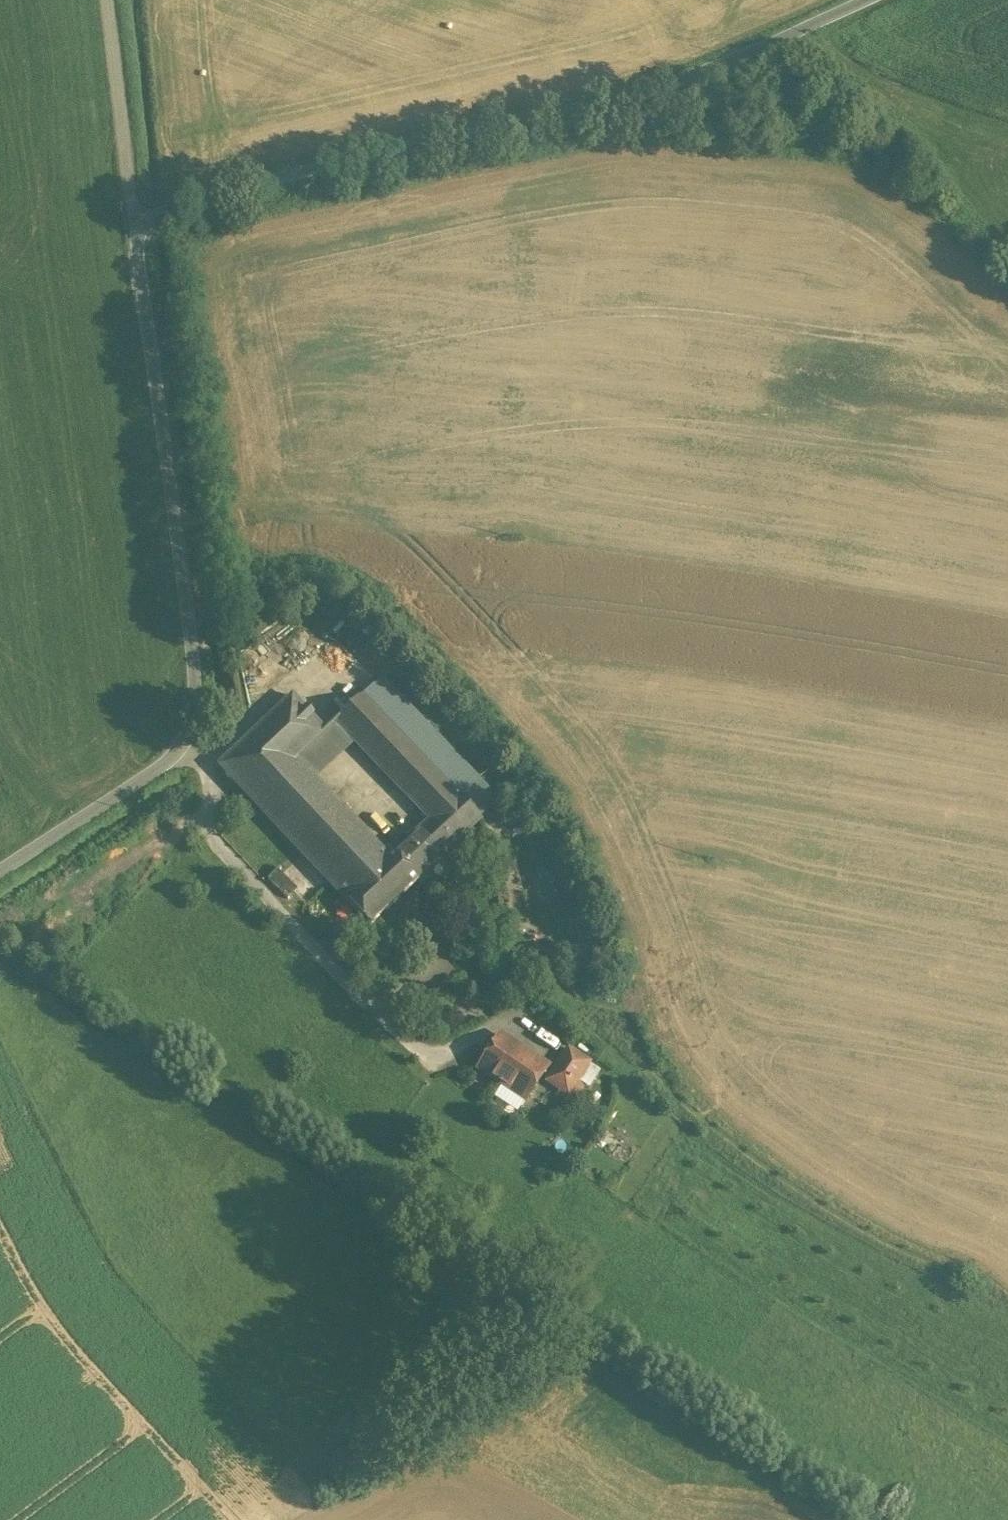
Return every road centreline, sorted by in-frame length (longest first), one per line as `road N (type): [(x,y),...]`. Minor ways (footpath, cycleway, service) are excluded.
road 1 (tertiary): [(0,872),(103,808),(185,739),(192,704),(194,663),(127,239),(180,209),(654,83),(863,0)]
road 2 (track): [(127,239),(106,0)]

